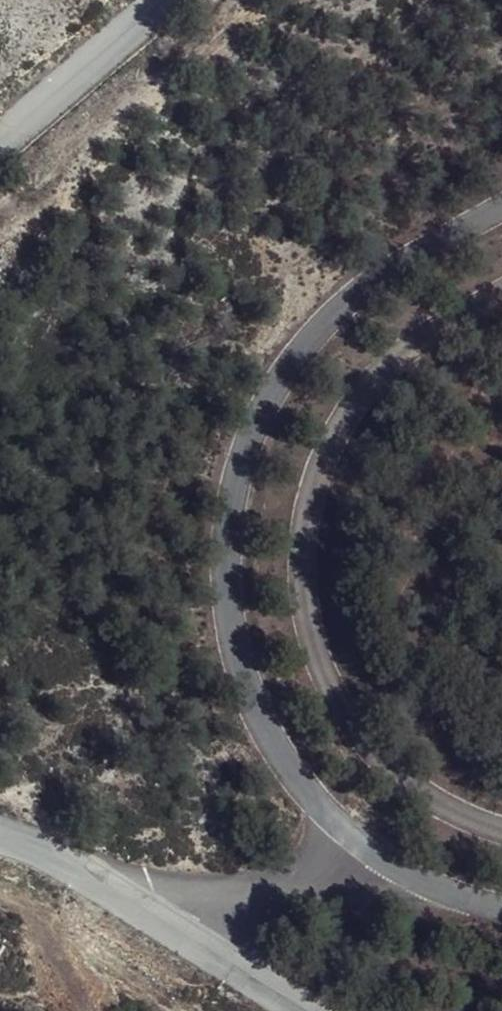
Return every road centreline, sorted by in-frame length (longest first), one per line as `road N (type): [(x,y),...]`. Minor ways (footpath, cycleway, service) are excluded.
road 1 (unclassified): [(501,214),(345,299),(283,388),(241,475),(243,664),(306,799),(413,883),(501,912)]
road 2 (unclassified): [(0,845),(84,873),(306,1010)]
road 3 (unclassified): [(169,0),(0,139)]

